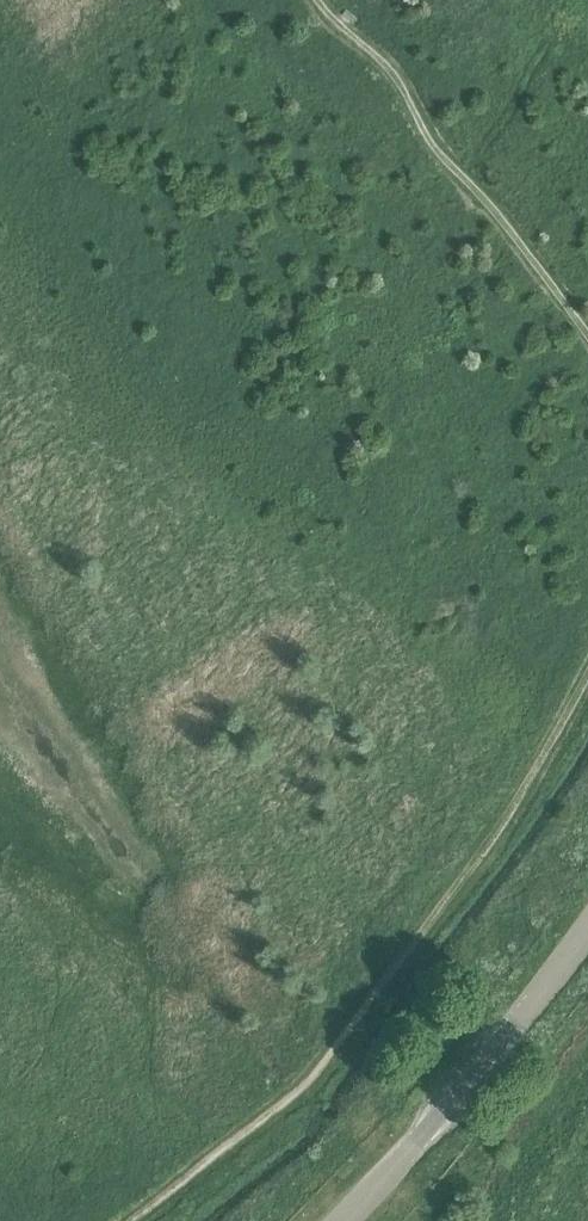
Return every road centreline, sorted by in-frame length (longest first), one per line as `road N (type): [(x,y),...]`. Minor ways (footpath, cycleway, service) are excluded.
road 1 (tertiary): [(343,1220),(443,1110),(587,926)]

